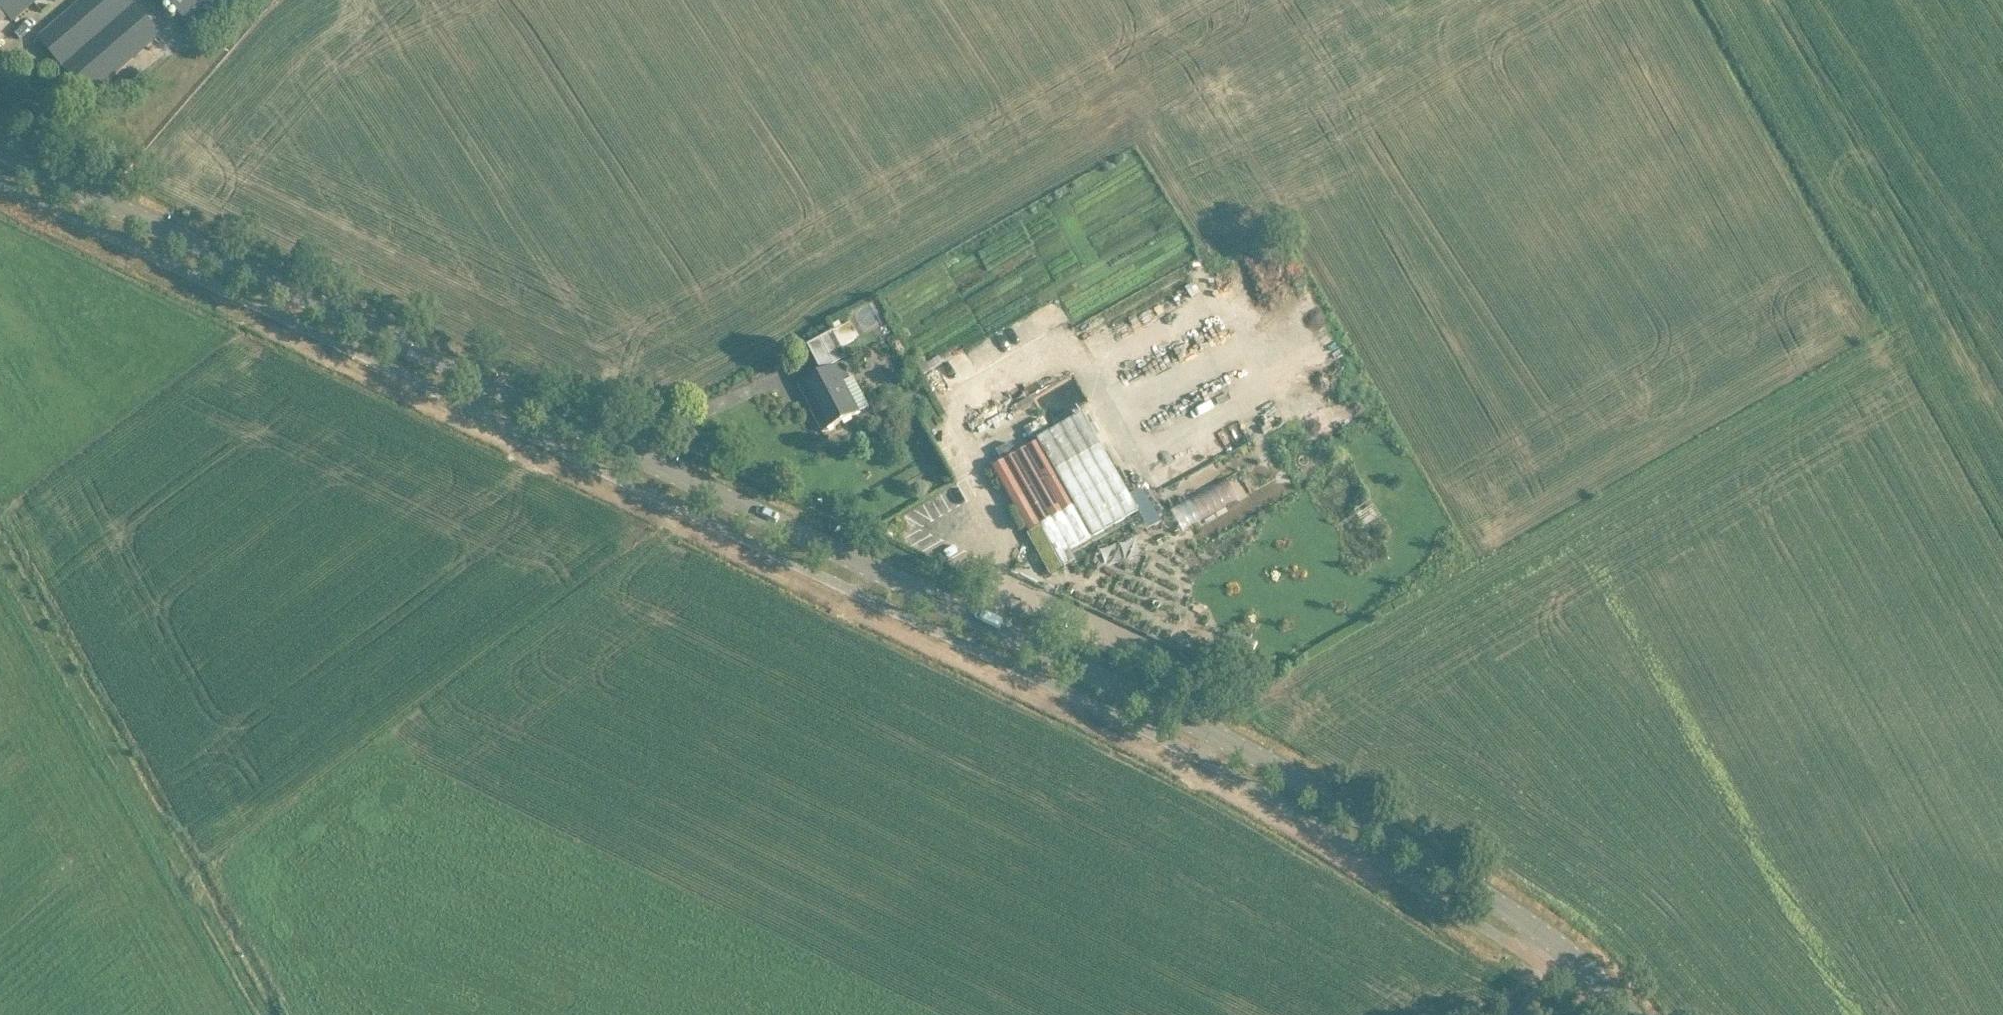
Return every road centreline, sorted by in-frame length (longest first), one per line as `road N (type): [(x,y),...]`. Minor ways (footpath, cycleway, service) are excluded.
road 1 (tertiary): [(1629,1014),(1521,918),(1217,736),(0,148)]

